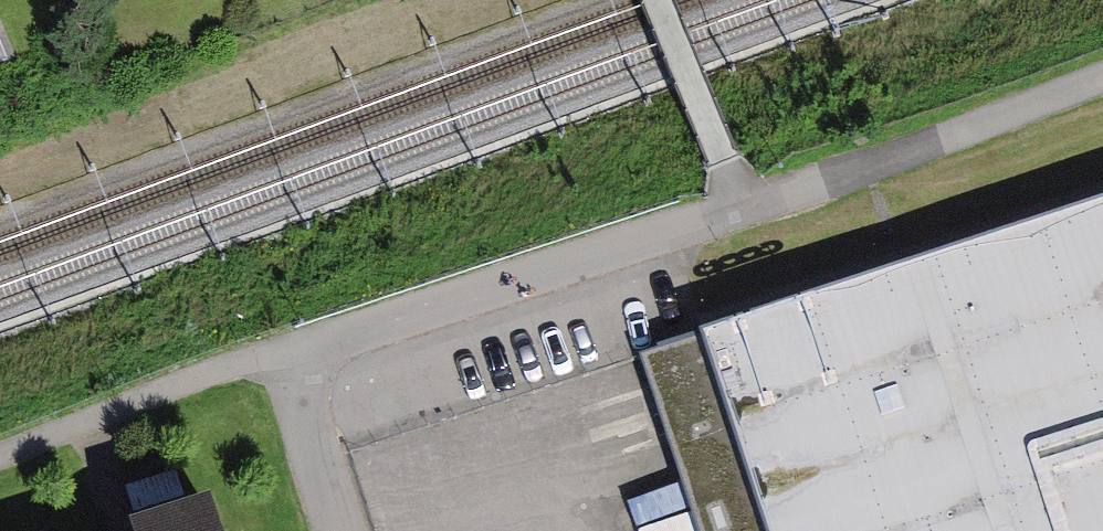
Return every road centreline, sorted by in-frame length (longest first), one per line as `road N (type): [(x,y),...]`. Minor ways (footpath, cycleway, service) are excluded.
road 1 (unclassified): [(285,349),(745,206)]
road 2 (unclassified): [(745,206),(1102,74)]
road 3 (track): [(0,458),(285,349)]
road 4 (residential): [(745,206),(656,0)]
road 5 (residential): [(285,349),(340,530)]

